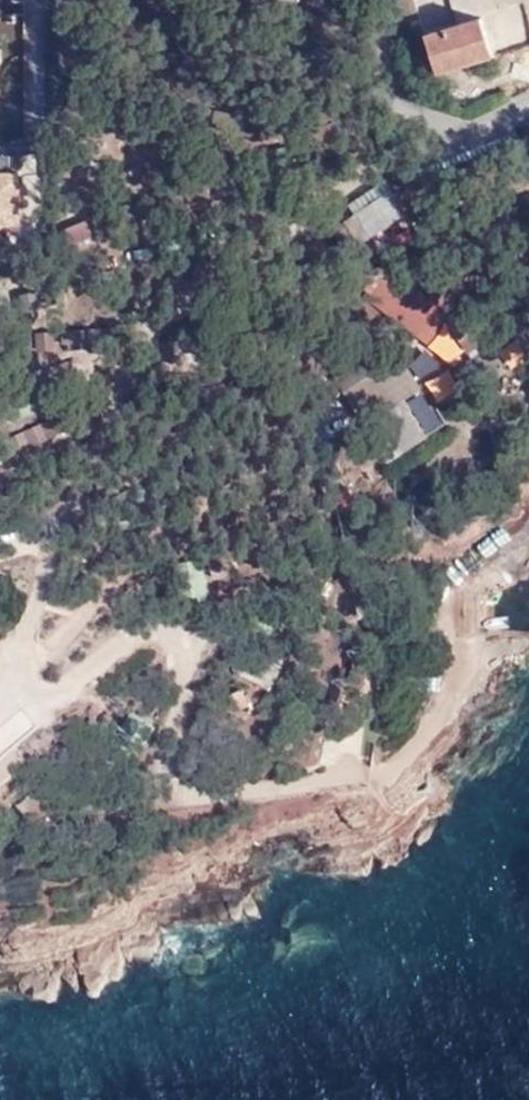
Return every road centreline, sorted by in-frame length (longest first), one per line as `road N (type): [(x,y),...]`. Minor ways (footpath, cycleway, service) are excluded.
road 1 (residential): [(474,133),(183,0)]

